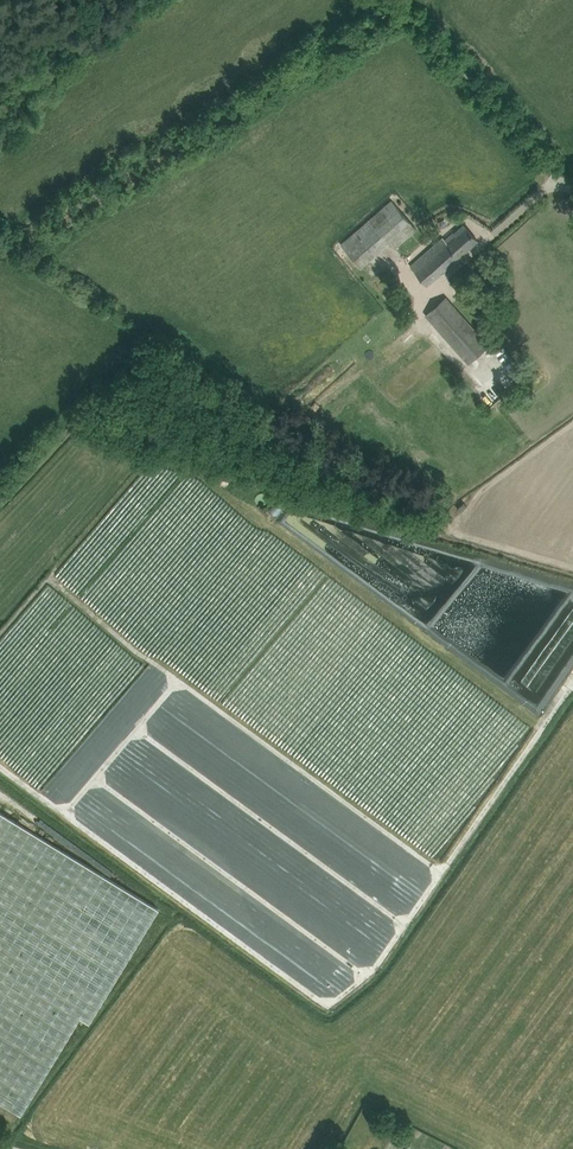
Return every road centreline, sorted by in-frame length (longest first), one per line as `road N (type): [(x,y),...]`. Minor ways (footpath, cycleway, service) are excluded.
road 1 (track): [(400,13),(546,161)]

